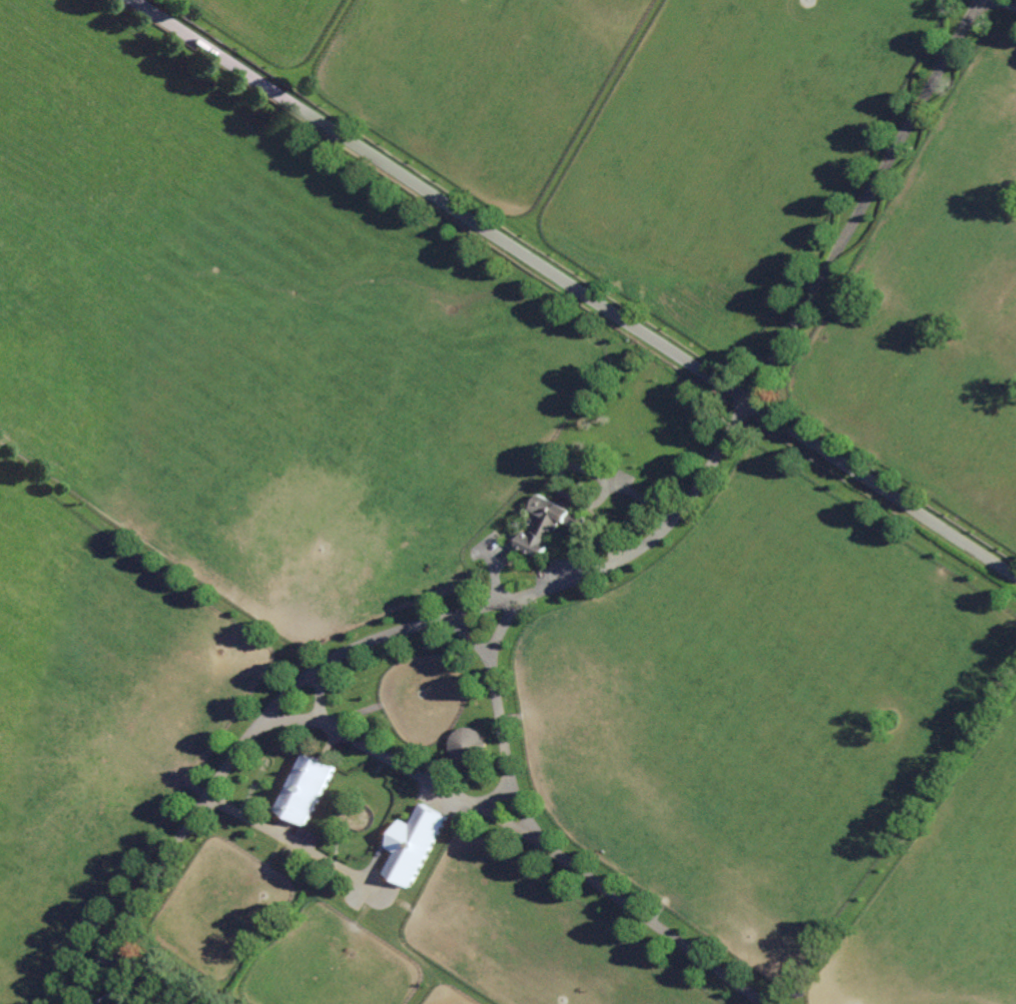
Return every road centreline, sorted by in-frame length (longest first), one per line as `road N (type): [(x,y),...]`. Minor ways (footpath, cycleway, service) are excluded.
road 1 (tertiary): [(131,0),(1015,575)]

